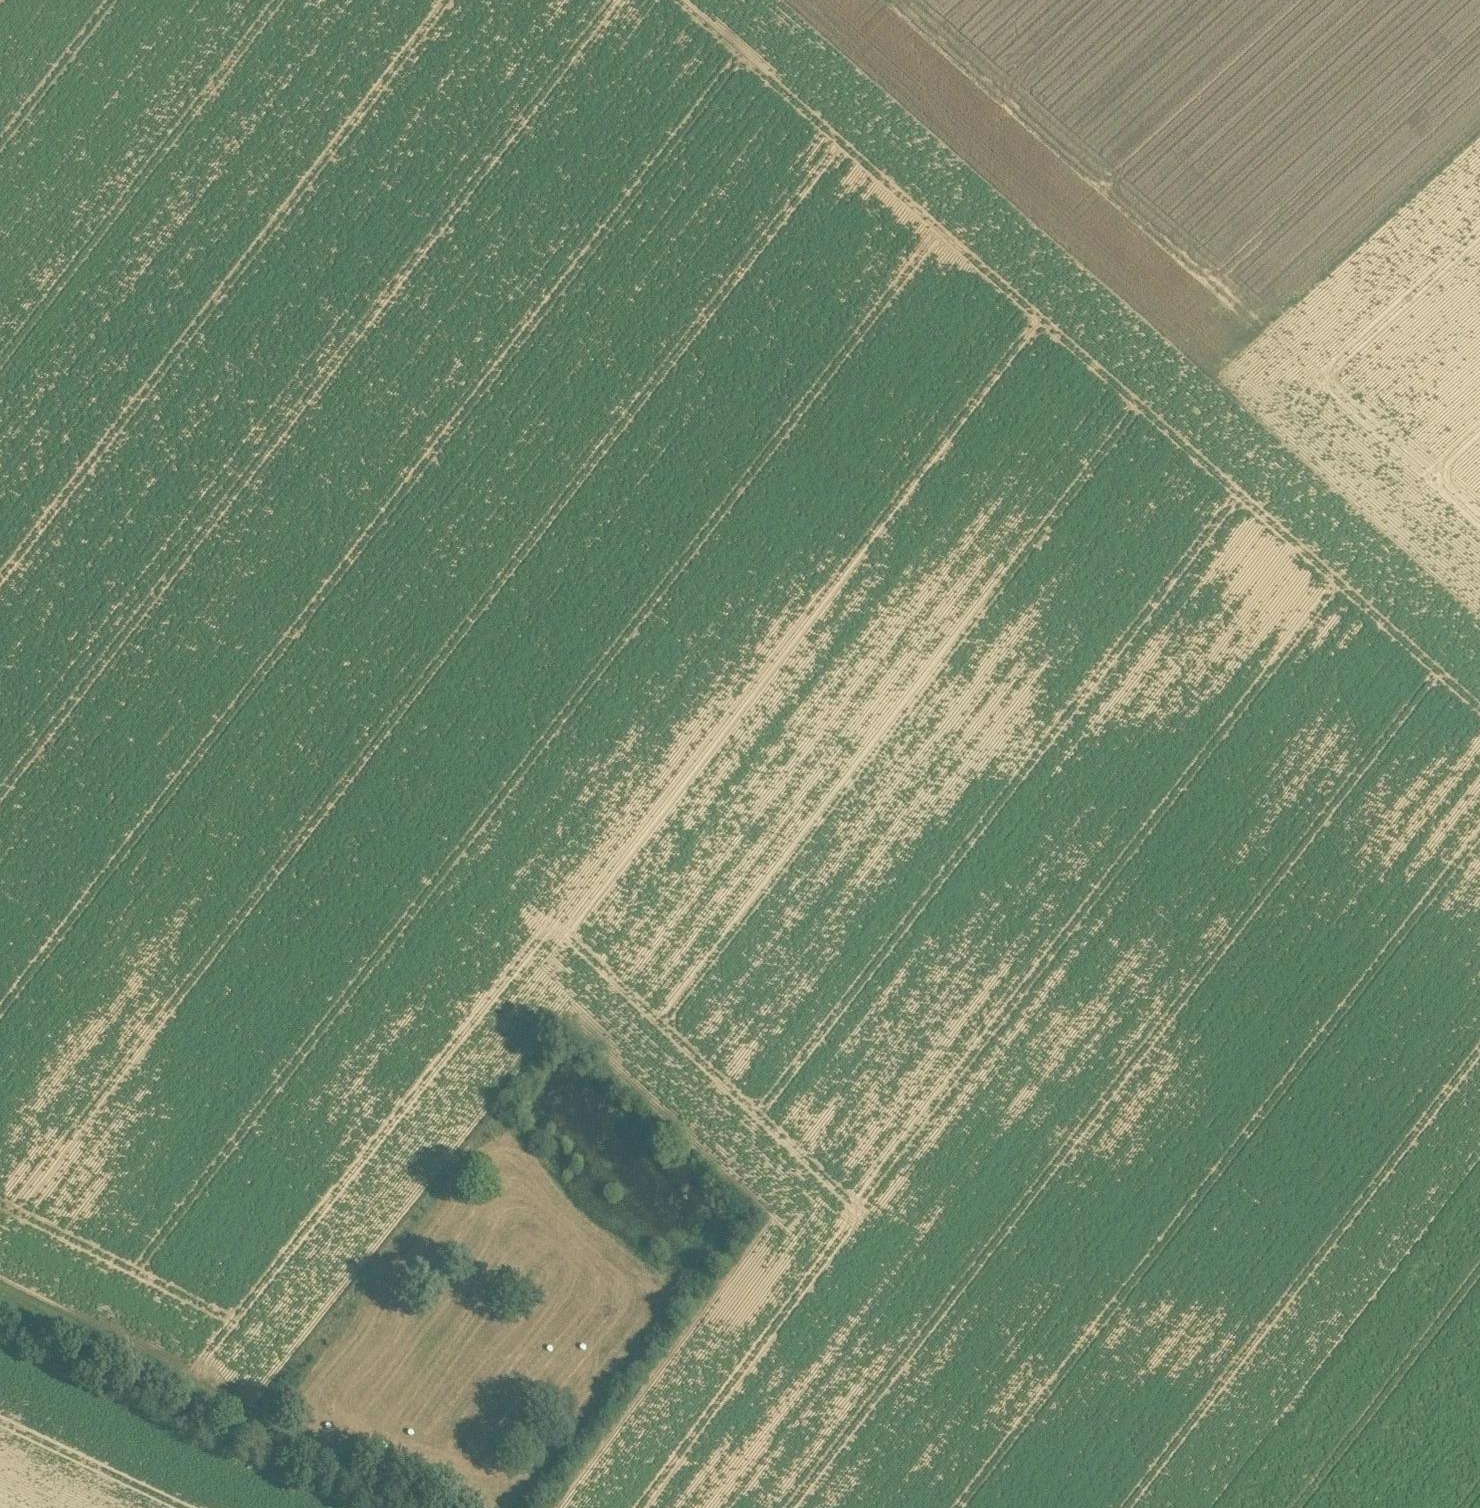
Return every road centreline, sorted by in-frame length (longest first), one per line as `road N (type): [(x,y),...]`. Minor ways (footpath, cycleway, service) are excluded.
road 1 (track): [(420,1507),(0,1304)]

